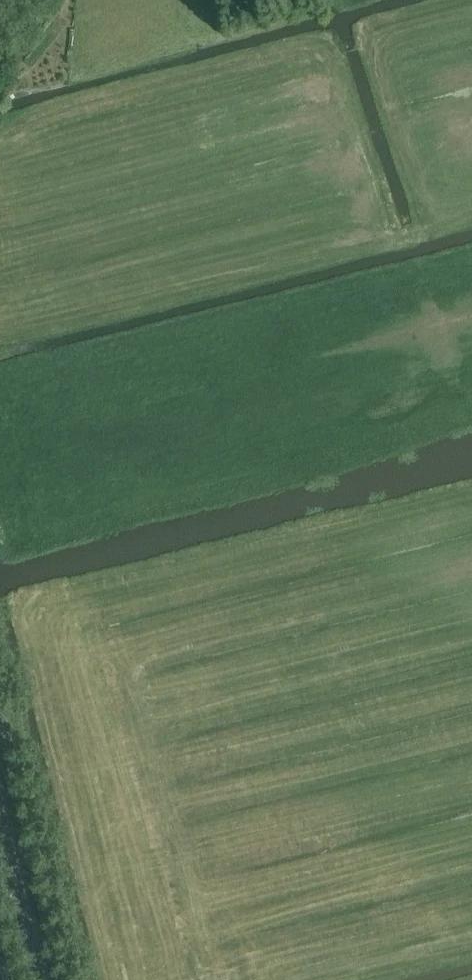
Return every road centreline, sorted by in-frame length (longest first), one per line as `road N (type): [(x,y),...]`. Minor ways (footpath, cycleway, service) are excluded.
road 1 (unclassified): [(32,979),(0,850)]

